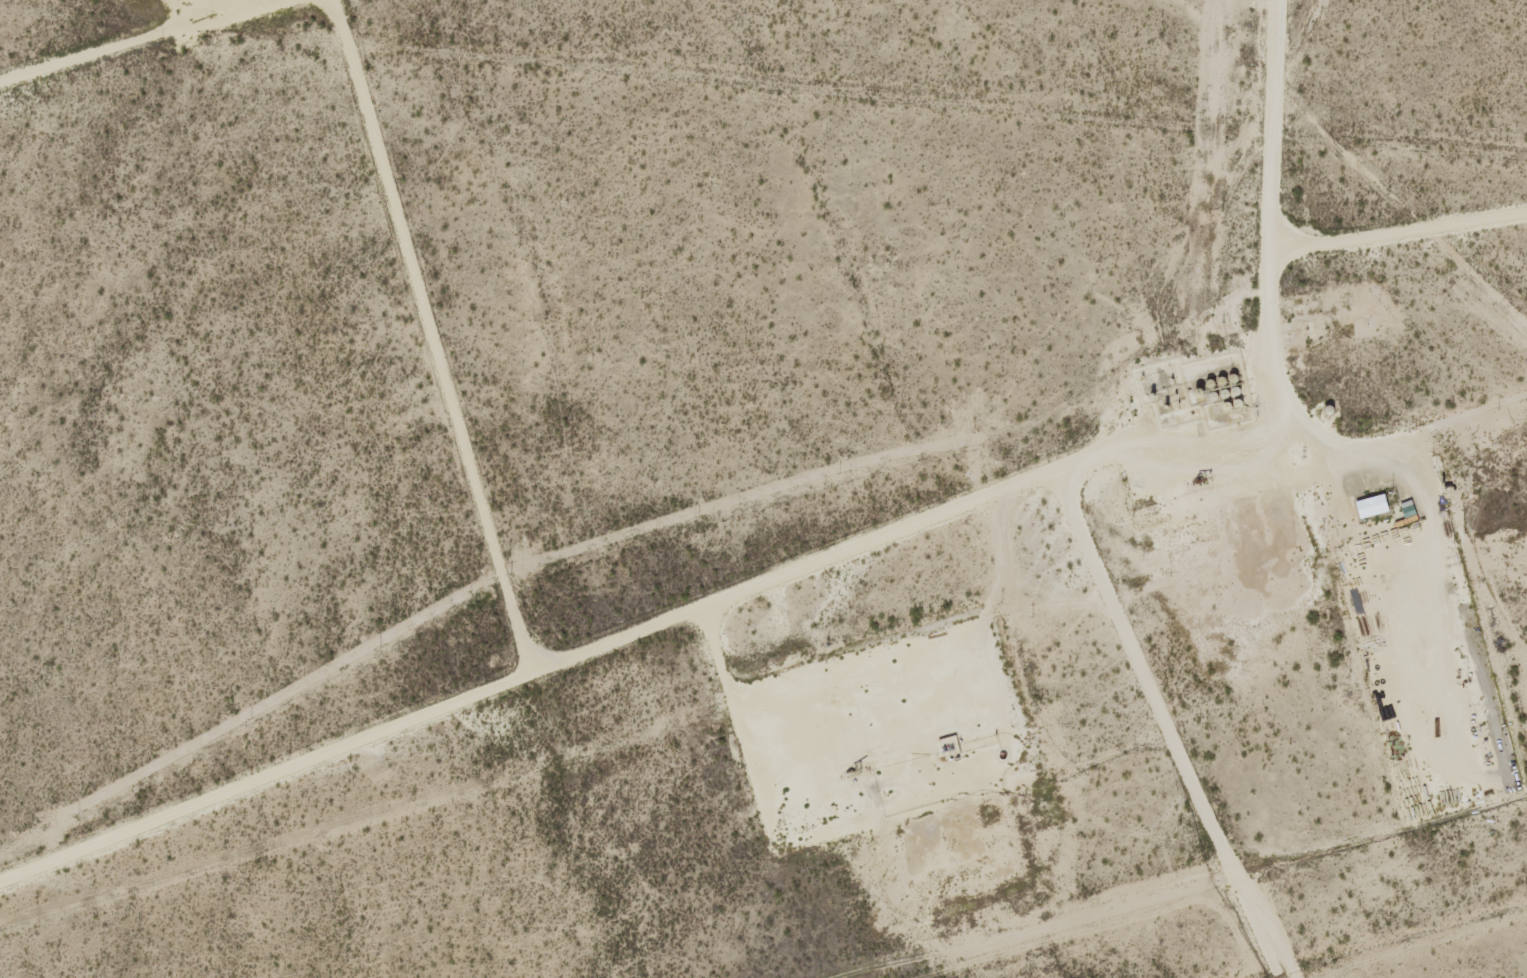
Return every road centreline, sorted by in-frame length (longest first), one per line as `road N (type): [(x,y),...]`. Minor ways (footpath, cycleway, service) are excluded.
road 1 (track): [(1275,977),(1042,468),(1278,440),(1326,392),(1324,0)]
road 2 (track): [(338,0),(530,668),(1042,468)]
road 3 (track): [(0,877),(530,668)]
road 4 (track): [(0,81),(245,0)]

